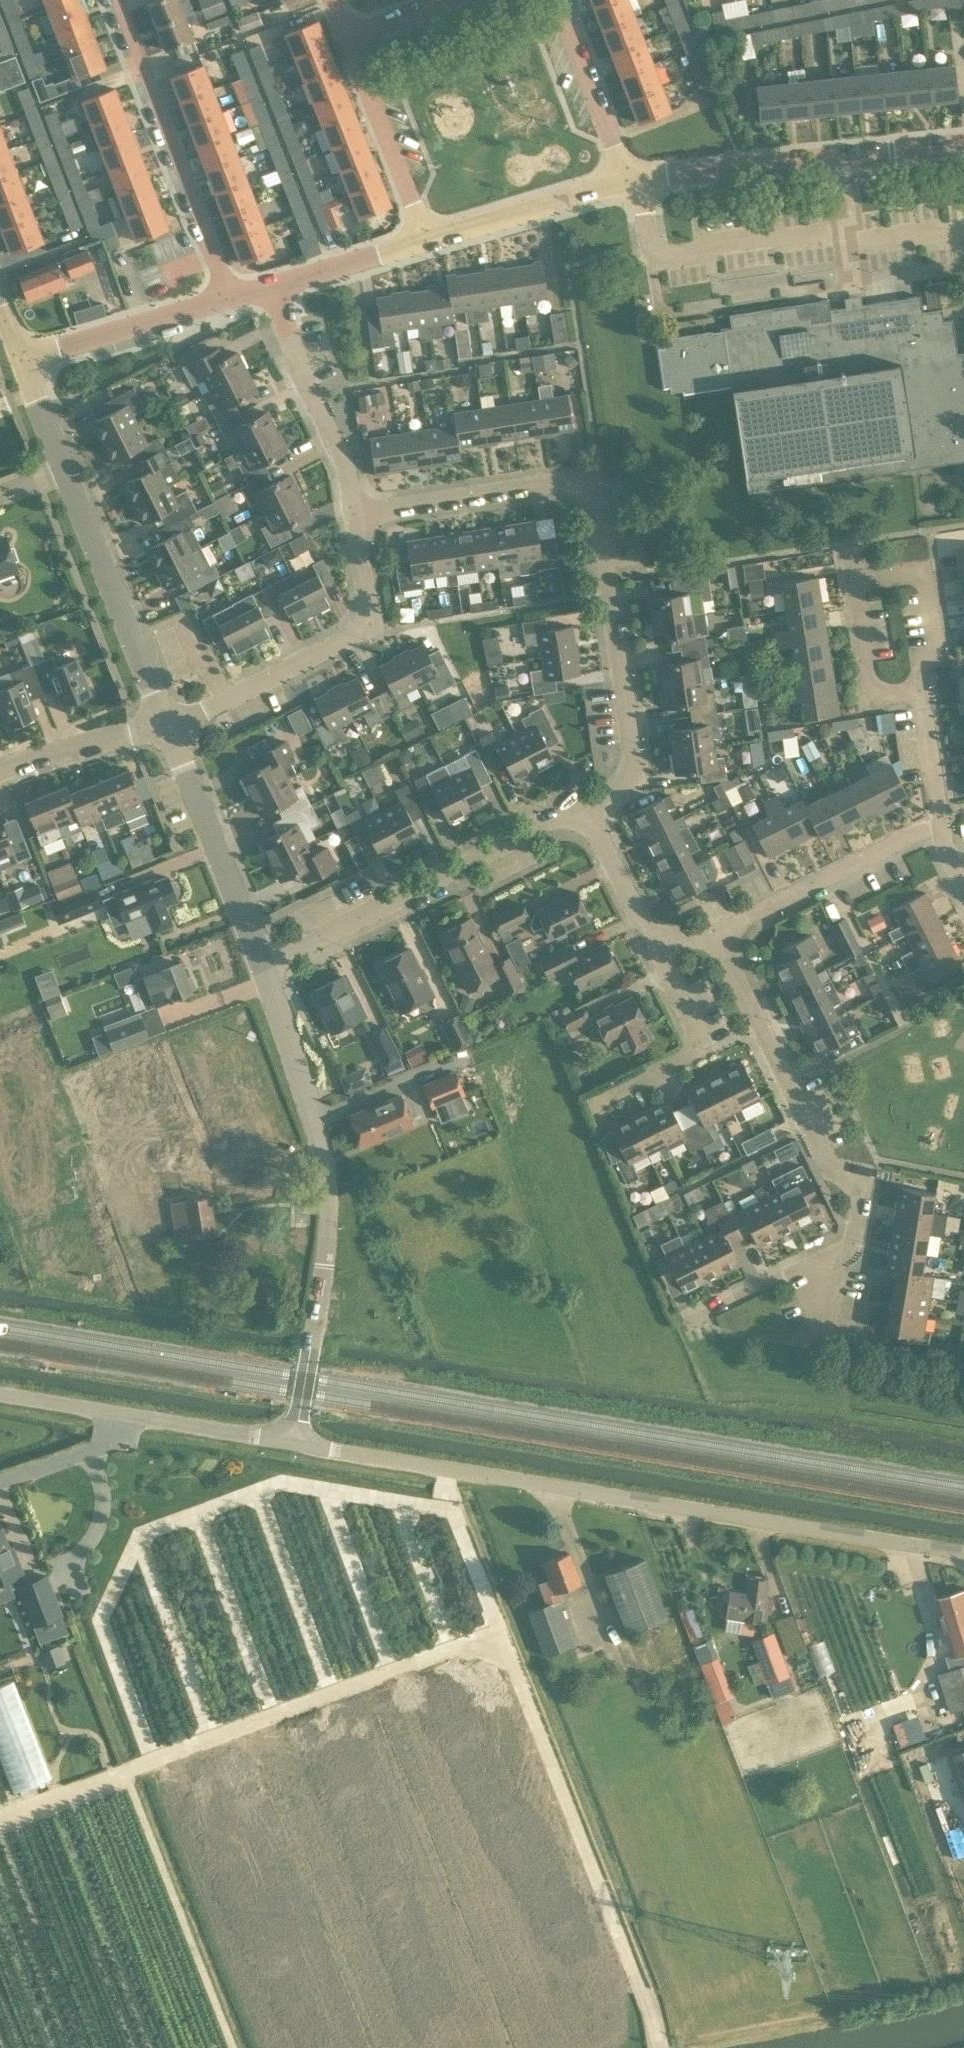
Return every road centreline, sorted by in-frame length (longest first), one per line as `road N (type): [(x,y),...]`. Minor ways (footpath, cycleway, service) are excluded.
road 1 (unclassified): [(963,1555),(293,1441)]
road 2 (residential): [(585,812),(623,780),(632,754),(599,505),(561,482),(355,517)]
road 3 (residential): [(842,1255),(855,1234),(859,1191),(831,1165),(721,935)]
road 4 (residential): [(259,960),(585,812)]
road 5 (residential): [(632,186),(963,150)]
road 6 (residential): [(169,725),(355,636),(367,623),(355,517)]
road 7 (residential): [(0,1144),(189,1172),(320,1142)]
road 8 (residential): [(113,0),(226,297)]
road 9 (residential): [(919,690),(935,638),(927,584),(906,571),(869,577),(854,595),(866,679),(888,694)]
road 10 (unclassified): [(293,1441),(0,1393)]
road 11 (residential): [(169,725),(63,472)]
road 12 (residential): [(259,960),(169,725)]
road 13 (residential): [(355,517),(345,465),(302,383),(271,286)]
road 14 (residential): [(721,935),(939,823)]
road 15 (residential): [(594,1099),(704,1046),(661,956)]
road 16 (residential): [(428,239),(347,39)]
road 17 (residential): [(24,360),(226,297)]
road 18 (residential): [(428,239),(632,186)]
road 19 (unclassified): [(293,1441),(327,1241)]
road 20 (residential): [(632,186),(563,0)]
road 21 (residential): [(320,1142),(259,960)]
road 22 (residential): [(0,777),(169,725)]
road 23 (residential): [(689,1320),(842,1255)]
road 24 (residential): [(271,286),(428,239)]
road 25 (residential): [(661,956),(585,812)]
road 26 (residential): [(939,823),(919,690)]

